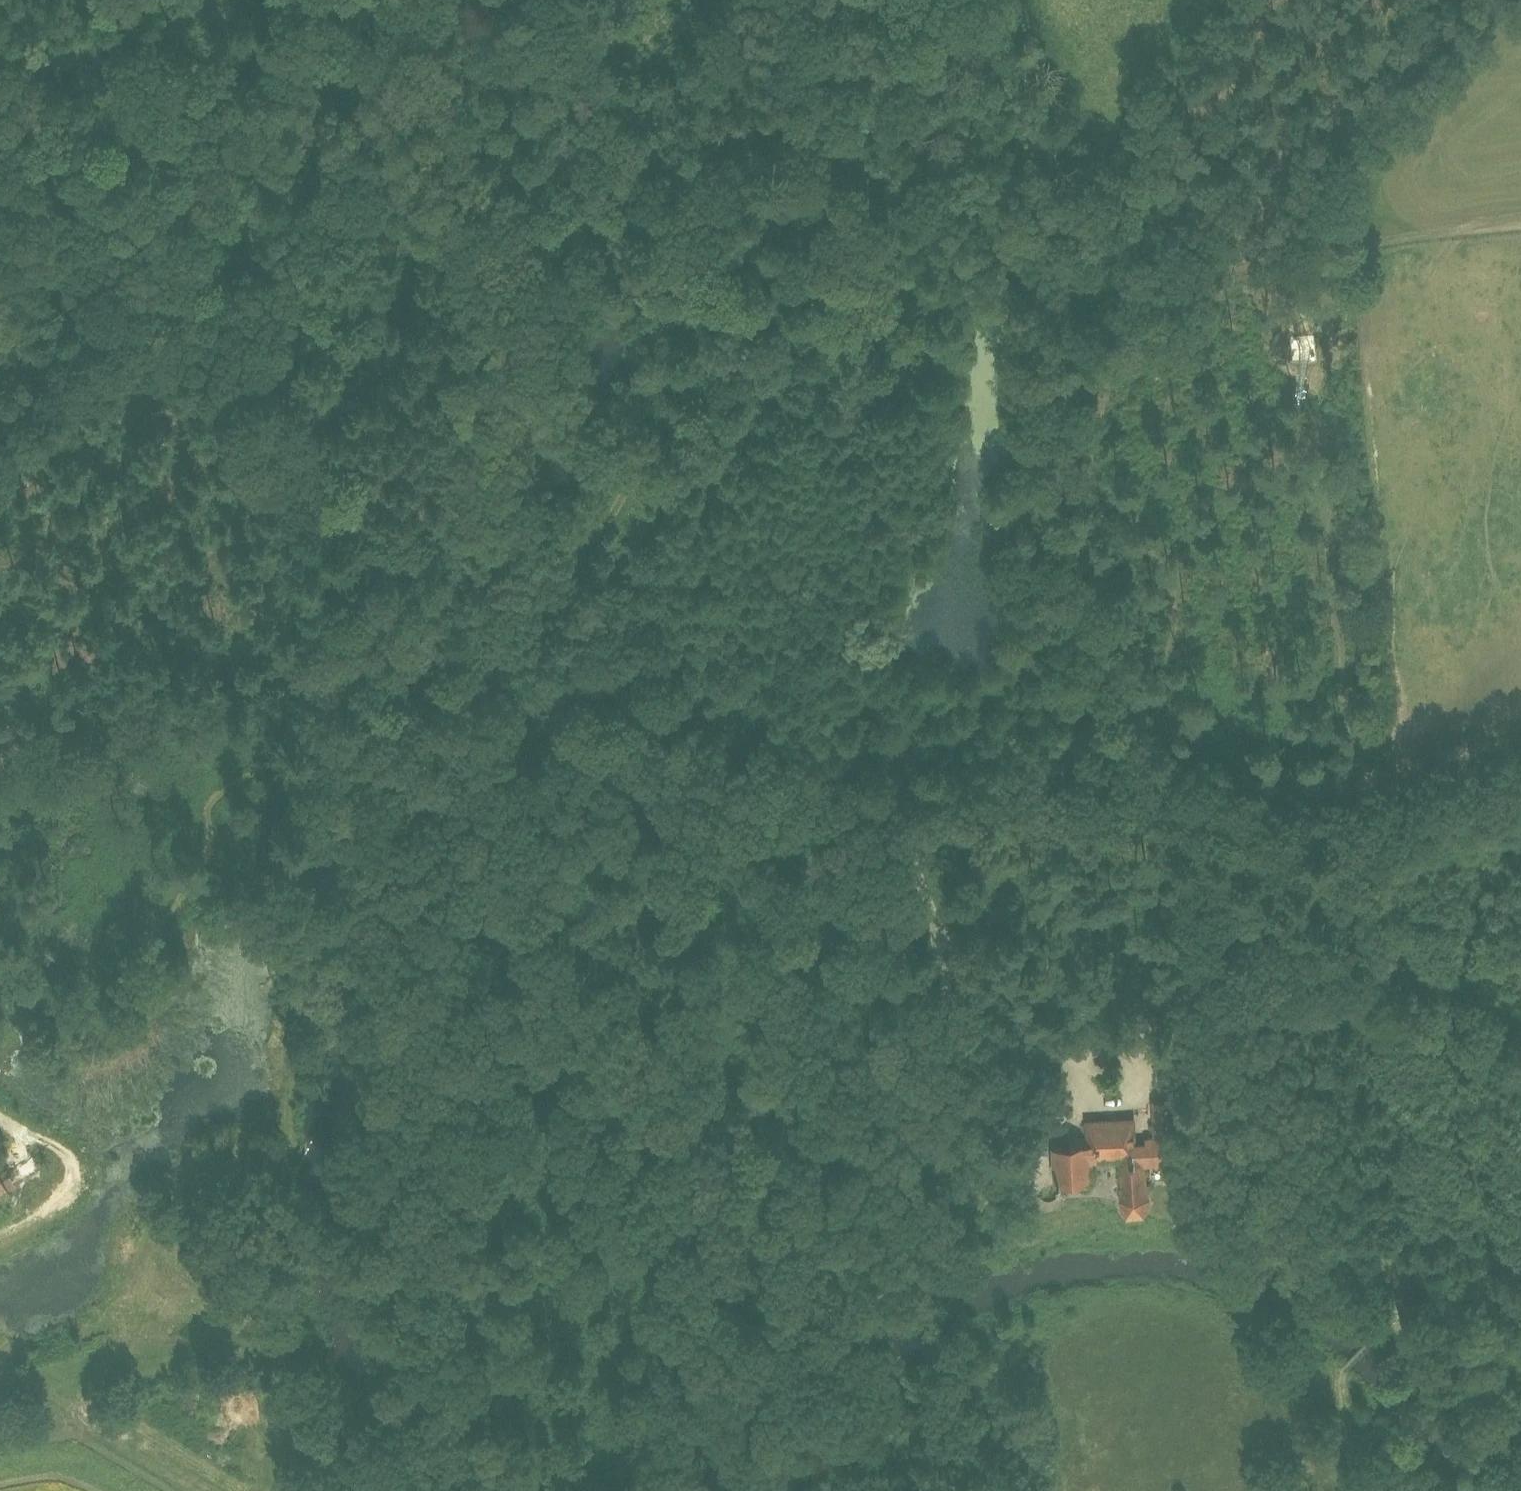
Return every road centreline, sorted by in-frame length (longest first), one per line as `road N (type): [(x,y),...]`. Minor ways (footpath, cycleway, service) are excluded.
road 1 (unclassified): [(1520,787),(1338,814),(1234,819),(1093,778),(916,791),(385,654)]
road 2 (unclassified): [(0,771),(301,656),(385,654)]

